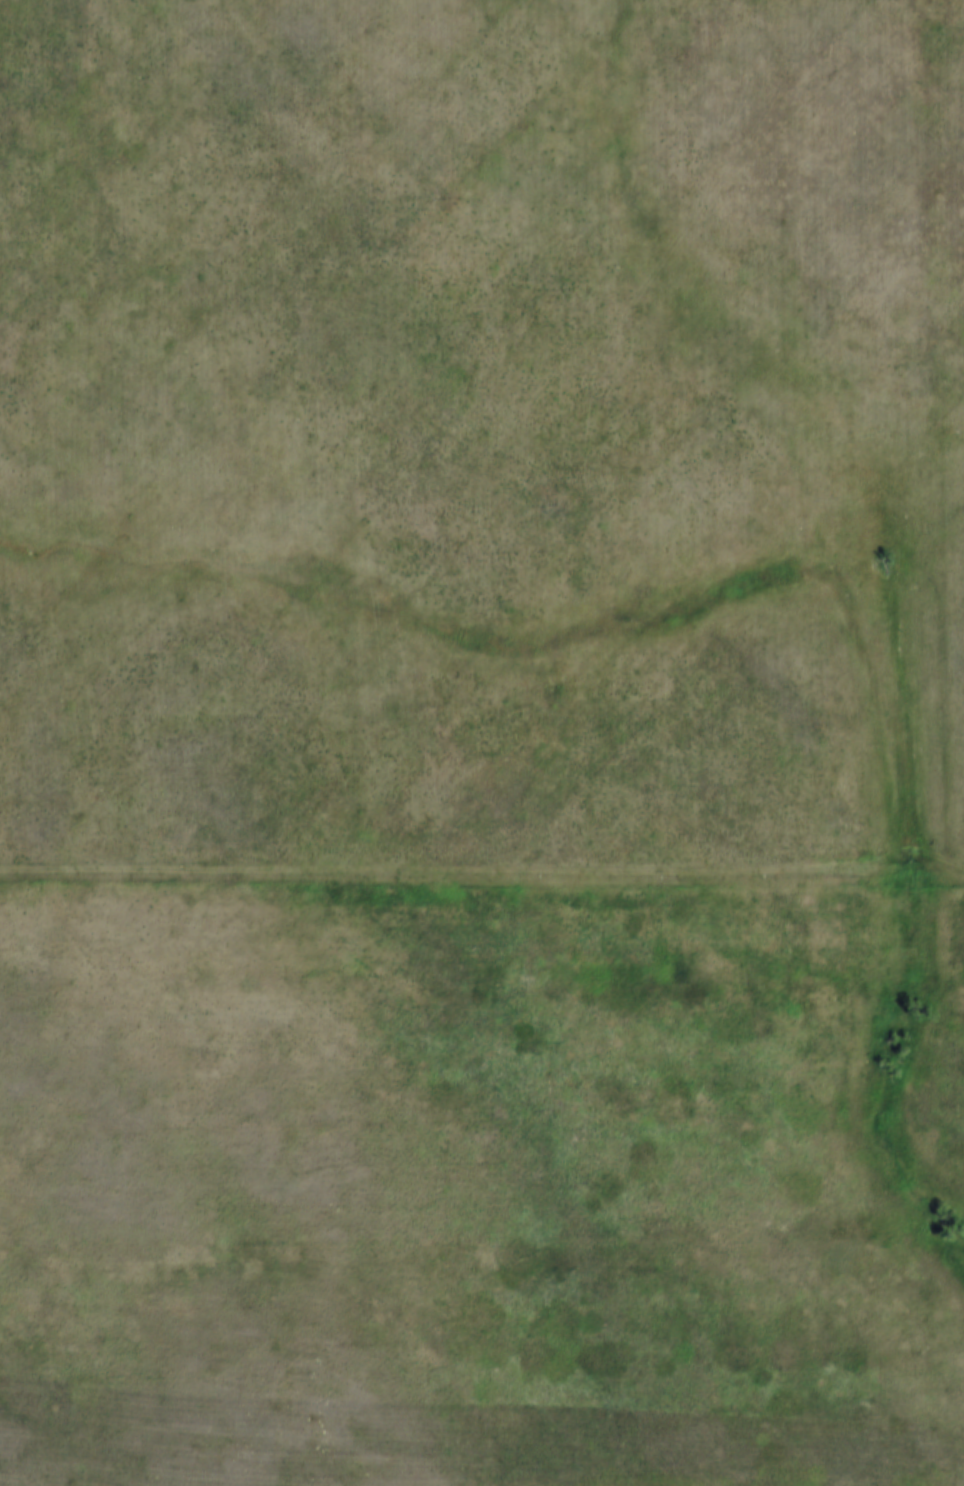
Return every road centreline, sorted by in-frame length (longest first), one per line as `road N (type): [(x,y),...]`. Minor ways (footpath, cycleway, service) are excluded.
road 1 (track): [(963,875),(918,852),(886,851),(788,875),(0,866)]

